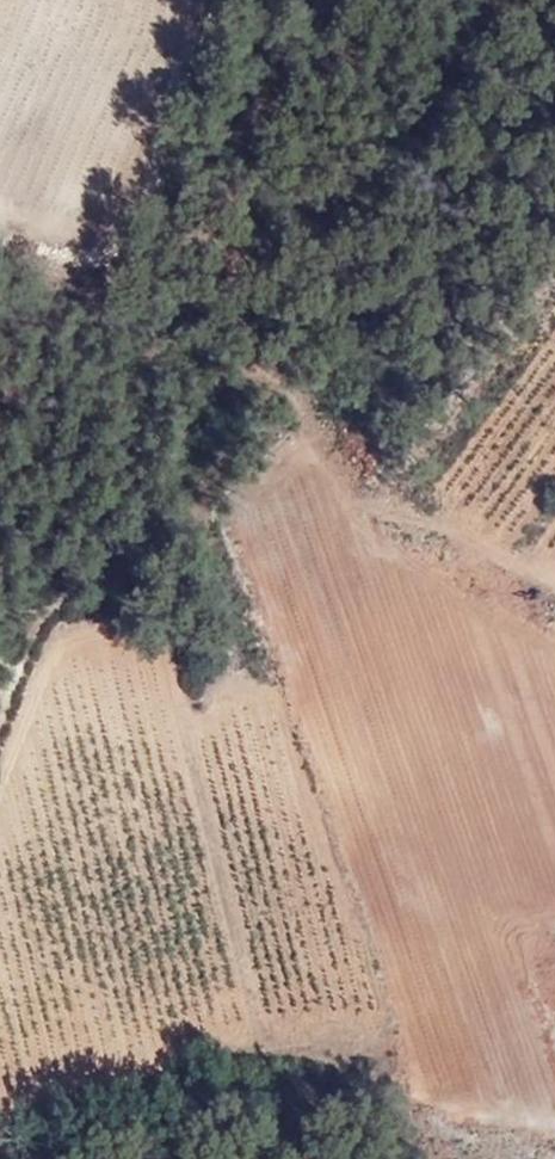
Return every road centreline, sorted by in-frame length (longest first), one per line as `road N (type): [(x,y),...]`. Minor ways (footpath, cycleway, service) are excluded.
road 1 (track): [(554,584),(395,506),(220,305)]
road 2 (track): [(365,1158),(184,1140),(153,1158)]

